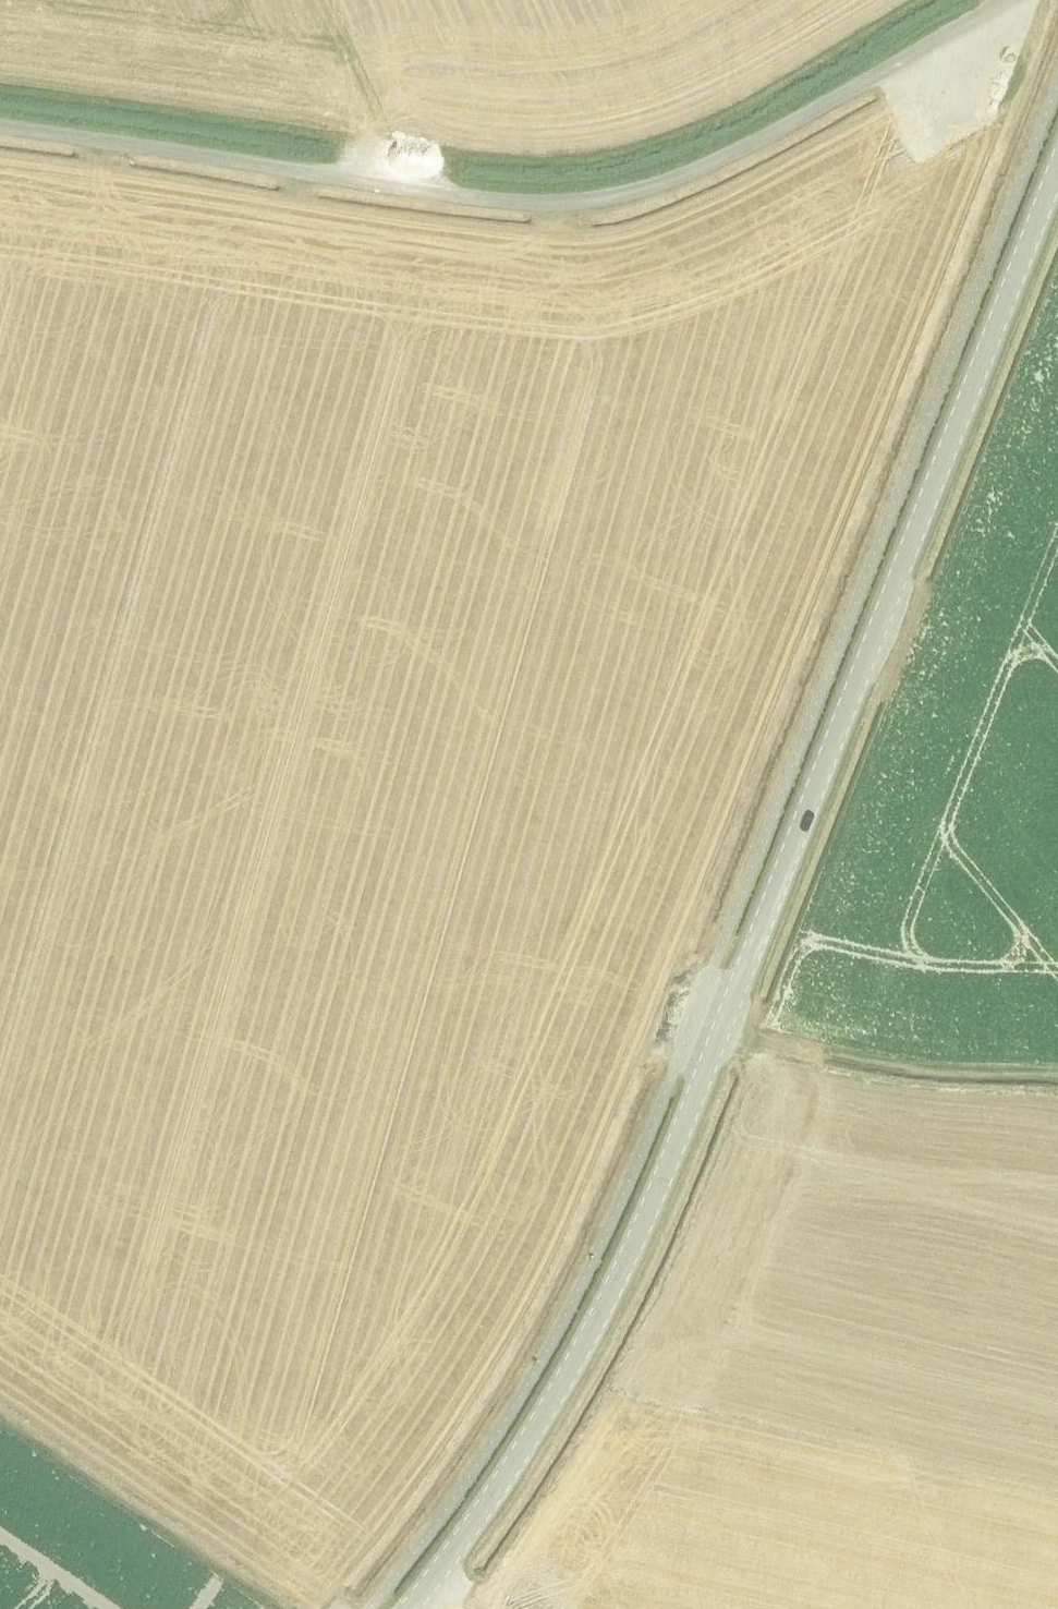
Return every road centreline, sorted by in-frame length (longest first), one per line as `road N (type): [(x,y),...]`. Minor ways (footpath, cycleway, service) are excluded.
road 1 (tertiary): [(407,1608),(523,1447),(632,1247),(1057,165)]
road 2 (unclassified): [(1009,0),(725,158),(610,198),(483,200),(0,128)]

